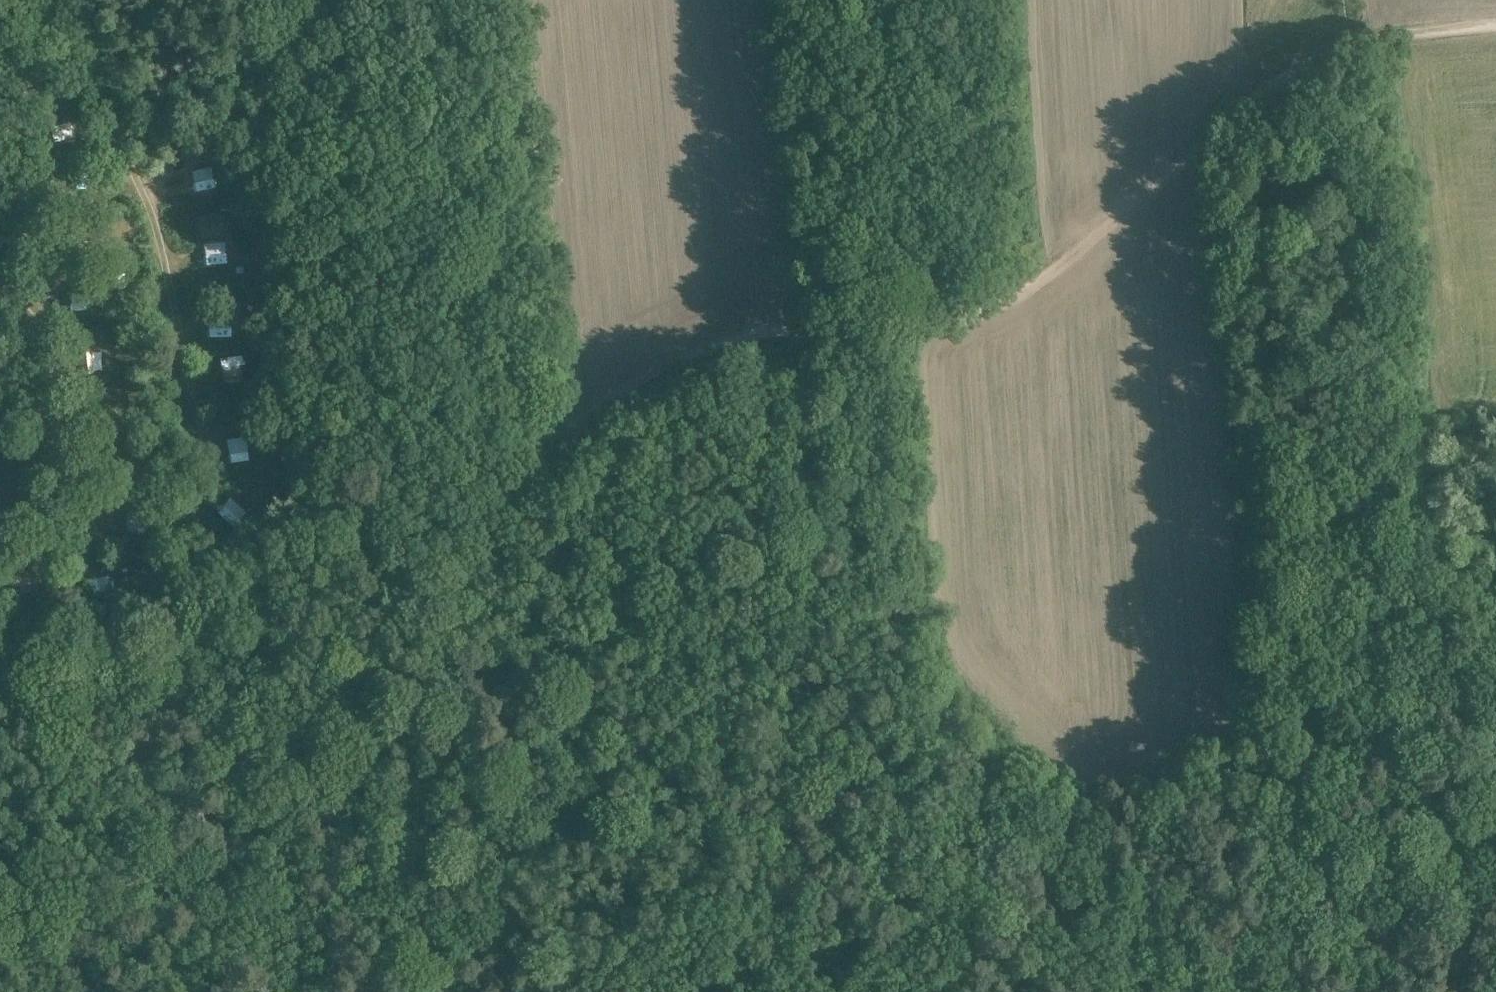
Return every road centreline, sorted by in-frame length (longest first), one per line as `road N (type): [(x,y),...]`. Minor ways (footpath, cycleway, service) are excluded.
road 1 (track): [(1495,28),(1318,48),(1073,241),(964,308),(697,361),(625,400),(538,477),(486,539),(458,557),(313,575),(161,609),(0,614)]
road 2 (track): [(77,612),(52,336),(2,0)]

